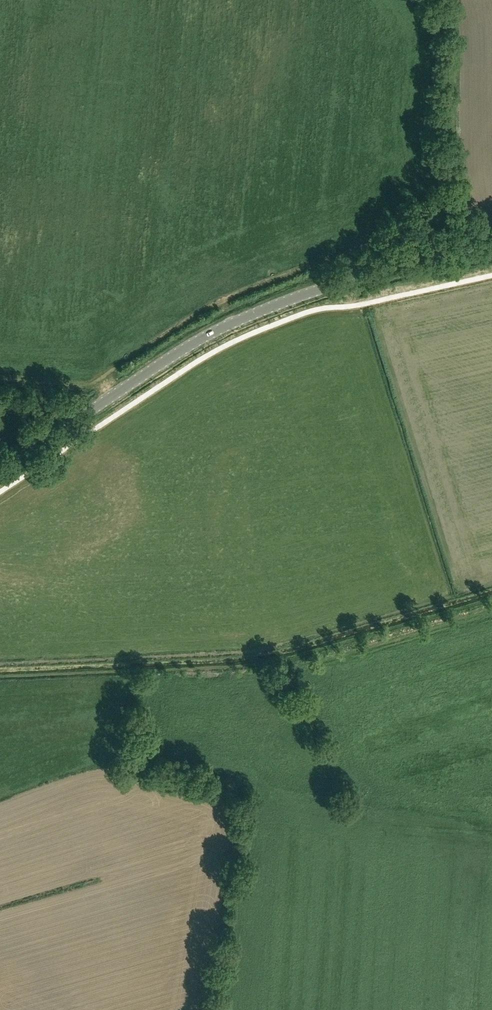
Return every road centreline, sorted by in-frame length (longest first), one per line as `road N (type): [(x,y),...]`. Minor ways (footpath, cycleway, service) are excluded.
road 1 (tertiary): [(0,471),(241,319),(378,272),(491,248)]
road 2 (track): [(0,374),(93,386),(218,302),(491,207)]

